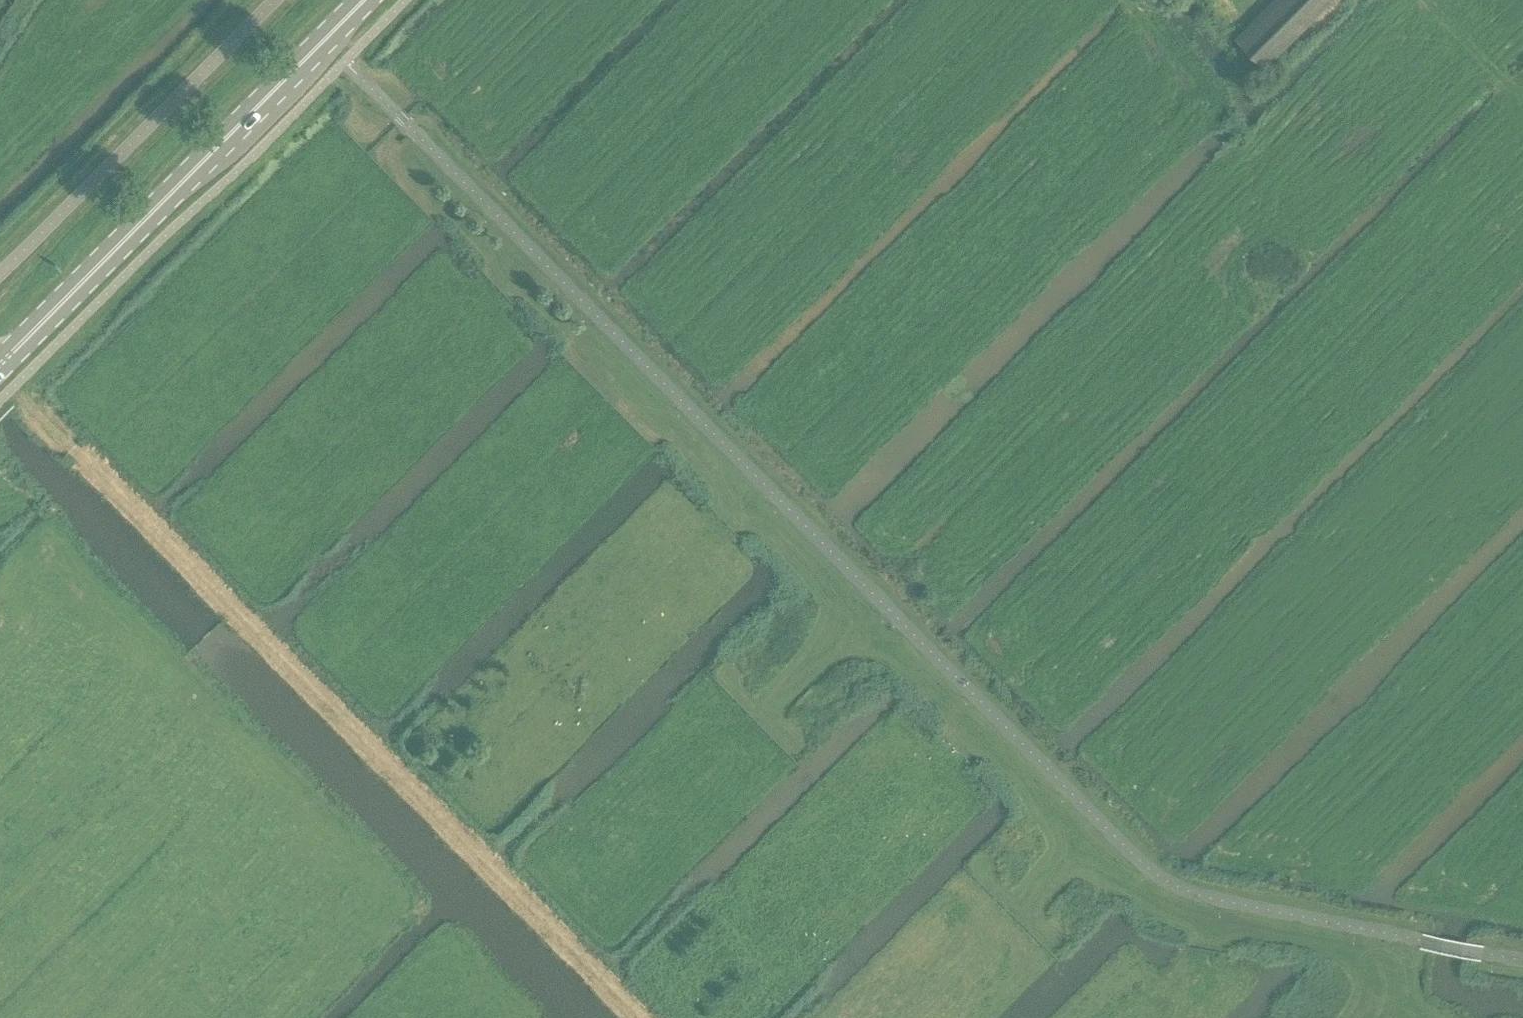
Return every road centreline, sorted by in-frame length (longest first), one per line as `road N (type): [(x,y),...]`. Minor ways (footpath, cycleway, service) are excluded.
road 1 (secondary): [(0,364),(366,0)]
road 2 (track): [(1409,1017),(1384,971),(1303,916)]

